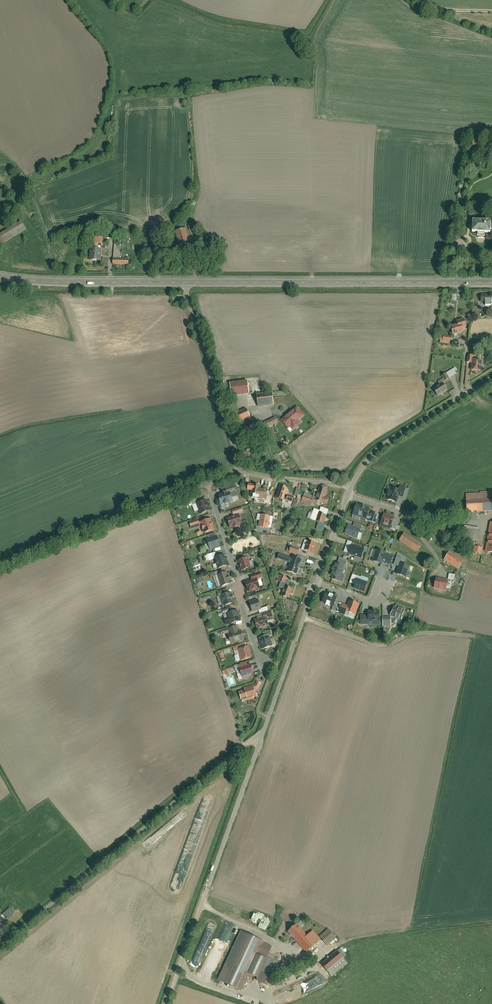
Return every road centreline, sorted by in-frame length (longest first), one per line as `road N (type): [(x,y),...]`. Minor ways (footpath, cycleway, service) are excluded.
road 1 (residential): [(0,946),(264,732)]
road 2 (secondary): [(185,283),(491,283)]
road 3 (residential): [(264,732),(164,1003)]
road 4 (unclassified): [(0,562),(206,482)]
road 5 (residential): [(238,471),(185,283)]
road 6 (residential): [(206,482),(258,657),(268,660)]
road 7 (secondary): [(0,277),(185,283)]
road 8 (residential): [(491,380),(383,446),(348,491)]
road 9 (track): [(304,615),(382,642),(415,628),(475,633)]
road 10 (residential): [(315,582),(264,732)]

